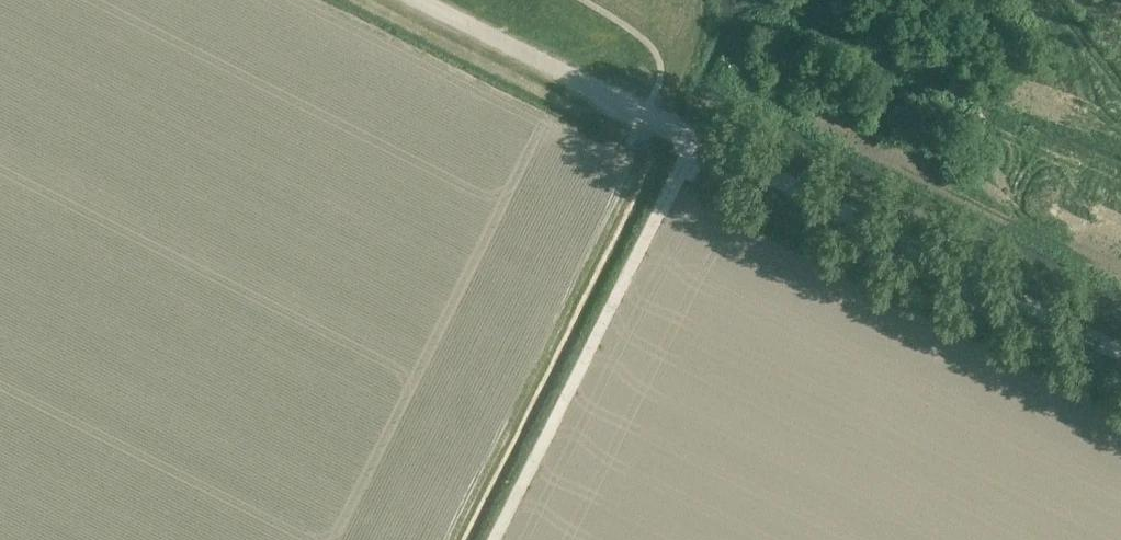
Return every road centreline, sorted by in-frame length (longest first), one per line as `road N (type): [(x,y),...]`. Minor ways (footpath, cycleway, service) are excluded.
road 1 (unclassified): [(1120,354),(410,0)]
road 2 (track): [(494,539),(697,140)]

